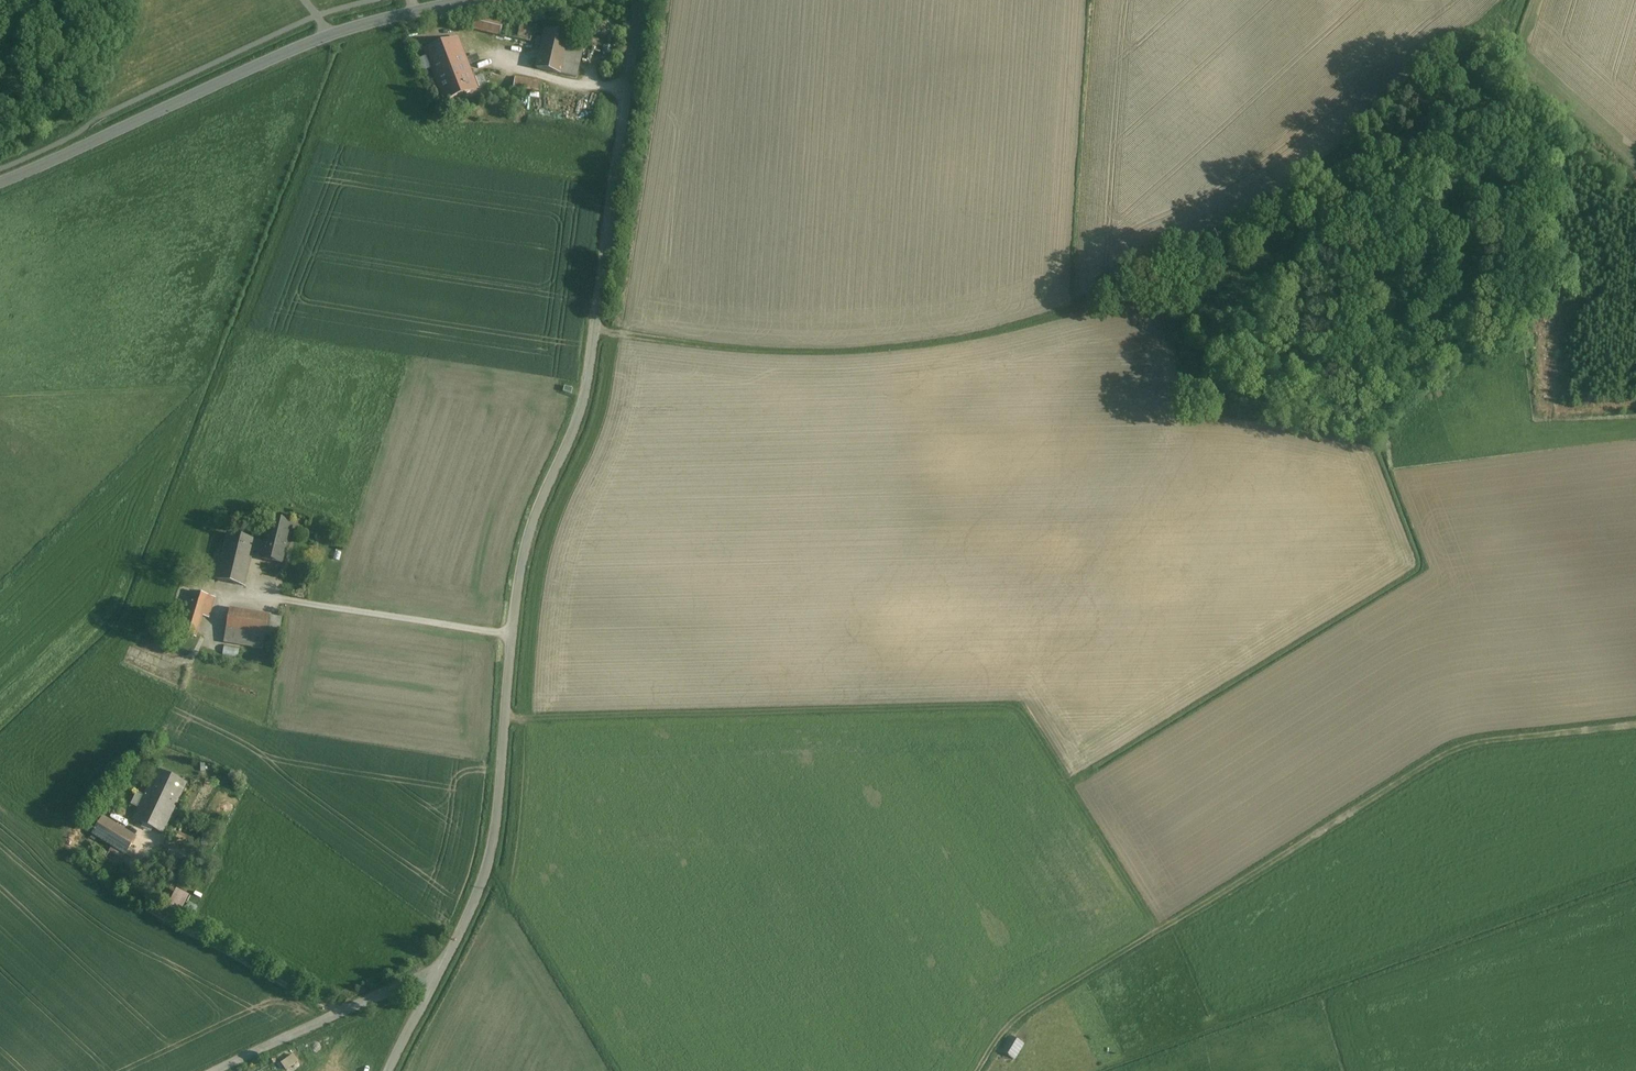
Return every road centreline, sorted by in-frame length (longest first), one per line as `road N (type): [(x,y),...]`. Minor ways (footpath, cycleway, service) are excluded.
road 1 (unclassified): [(393,1070),(471,917),(498,841),(517,600),(530,544),(581,425),(636,0)]
road 2 (tertiary): [(0,182),(300,47),(474,0)]
road 3 (track): [(347,1009),(149,900),(133,867)]
road 4 (track): [(203,1070),(438,979)]

